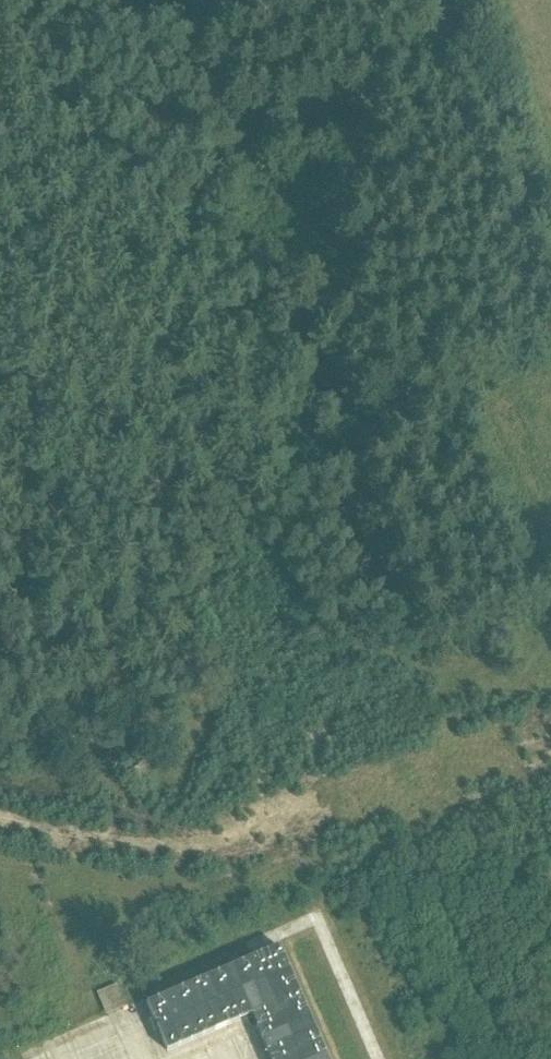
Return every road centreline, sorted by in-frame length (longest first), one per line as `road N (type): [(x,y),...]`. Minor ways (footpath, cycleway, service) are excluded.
road 1 (track): [(0,828),(135,847),(248,840)]

